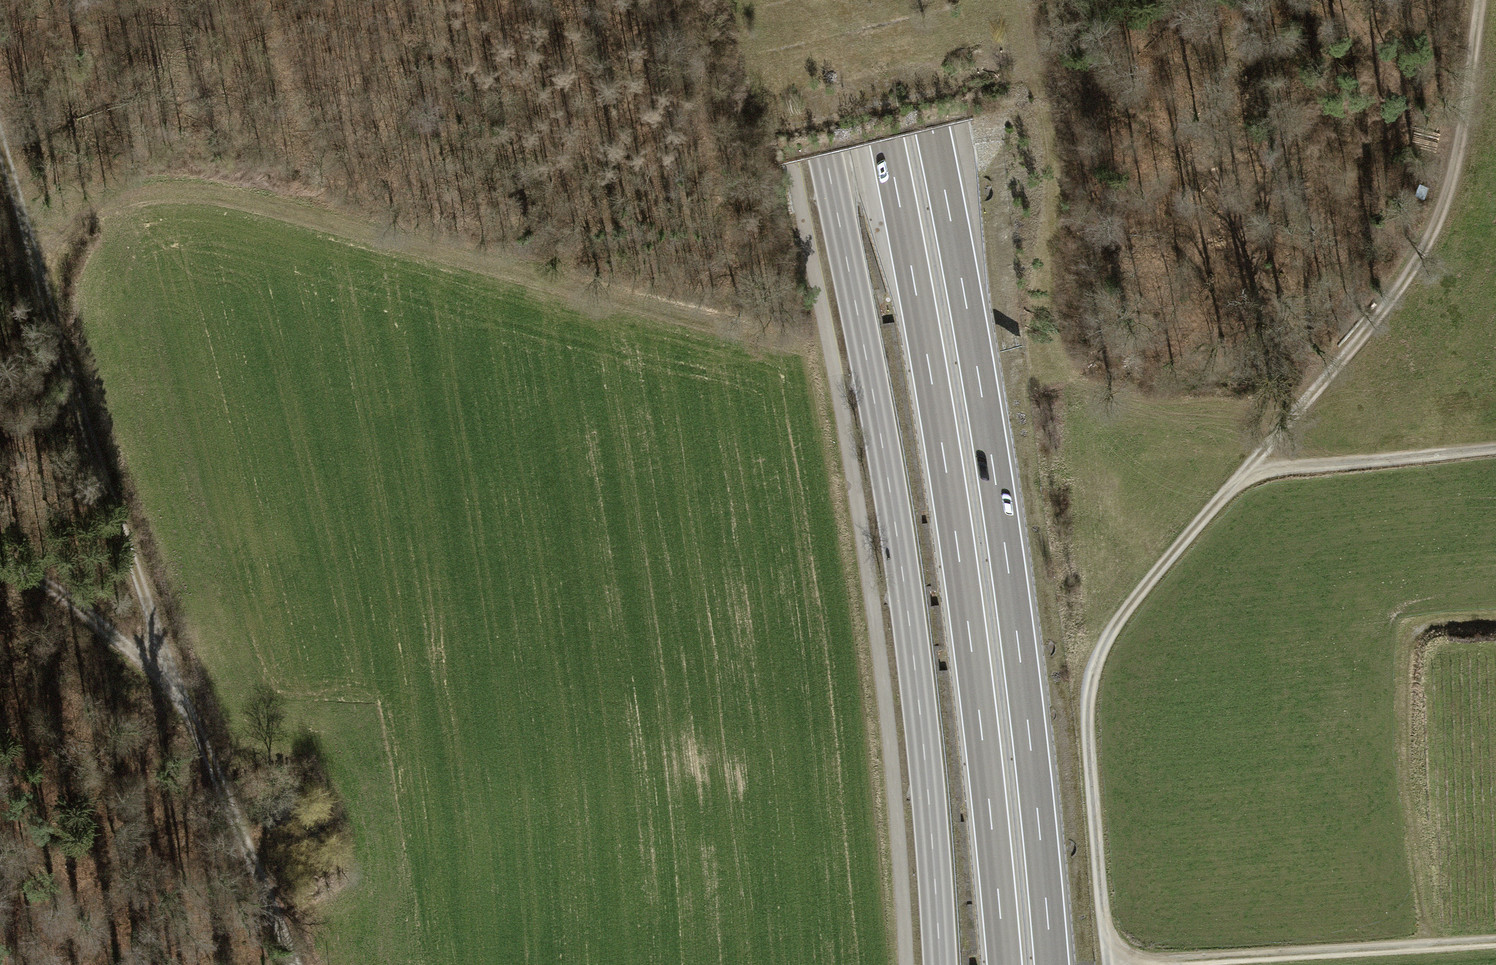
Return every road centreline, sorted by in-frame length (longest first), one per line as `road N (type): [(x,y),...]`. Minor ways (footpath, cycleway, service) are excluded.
road 1 (track): [(1481,0),(1456,164),(1423,250),(1377,318),(1132,603),(1097,663),(1088,737),(1108,964)]
road 2 (primary): [(791,0),(896,529),(940,964)]
road 3 (trunk): [(856,0),(946,467),(1004,964)]
road 4 (trunk): [(1051,964),(992,458),(904,0)]
road 5 (track): [(46,284),(99,212),(185,188),(866,357)]
road 6 (track): [(171,669),(107,490),(0,130)]
road 7 (track): [(1108,964),(1495,941)]
road 8 (track): [(297,964),(171,669)]
road 9 (track): [(1495,448),(1246,470)]
road 10 (track): [(171,669),(116,641),(29,570),(0,563)]

